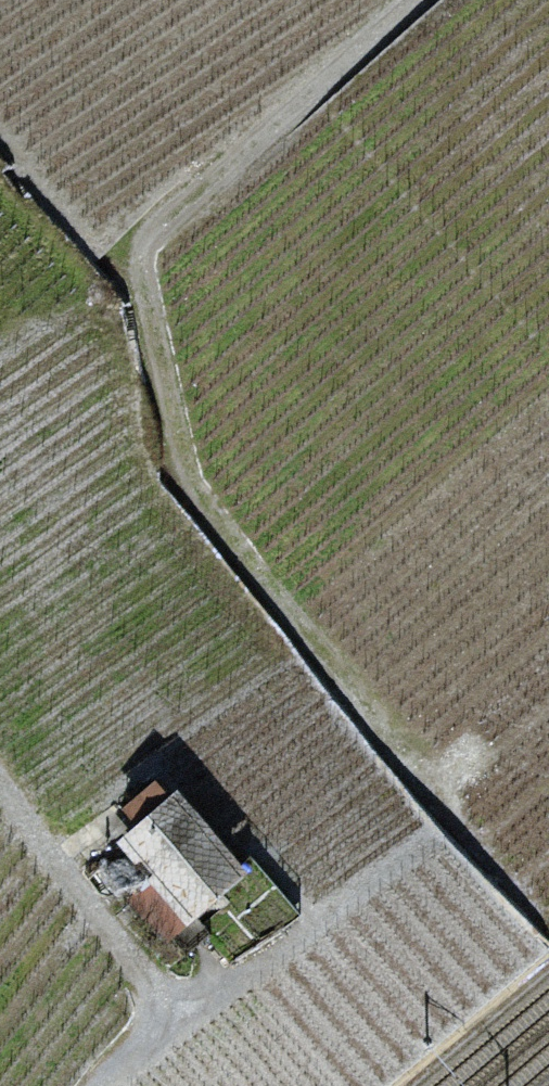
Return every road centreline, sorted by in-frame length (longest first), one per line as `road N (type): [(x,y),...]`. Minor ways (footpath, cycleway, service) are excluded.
road 1 (track): [(412,0),(133,246),(152,373),(196,512),(526,934)]
road 2 (track): [(0,820),(112,962),(147,1030),(103,1085)]
road 3 (track): [(0,137),(99,287),(143,313)]

